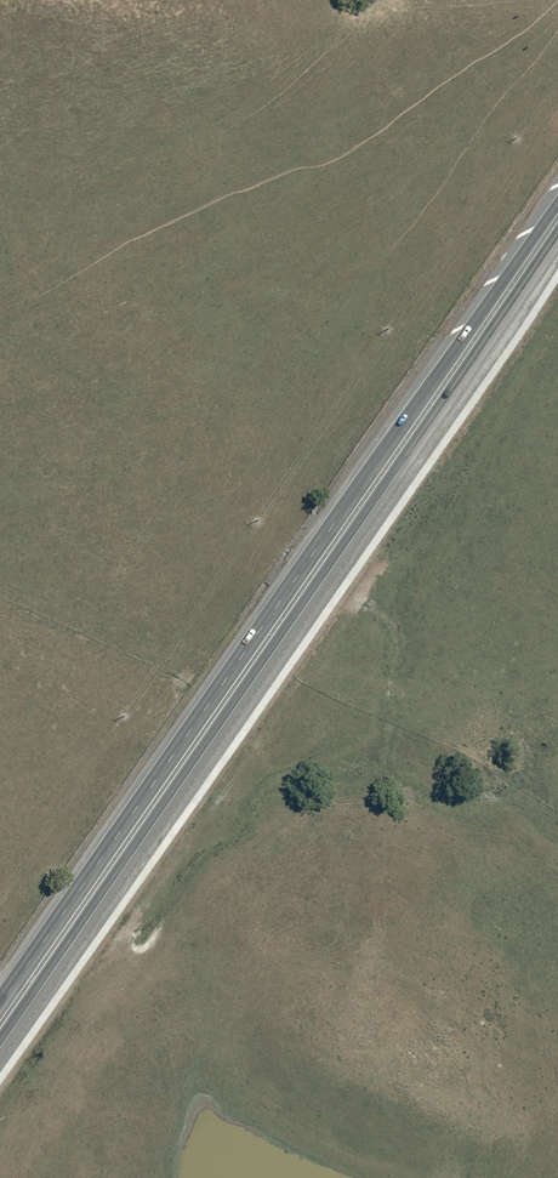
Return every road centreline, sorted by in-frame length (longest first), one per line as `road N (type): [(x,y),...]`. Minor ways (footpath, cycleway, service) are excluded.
road 1 (trunk): [(557,238),(0,1047)]
road 2 (trunk): [(0,1006),(557,204)]

